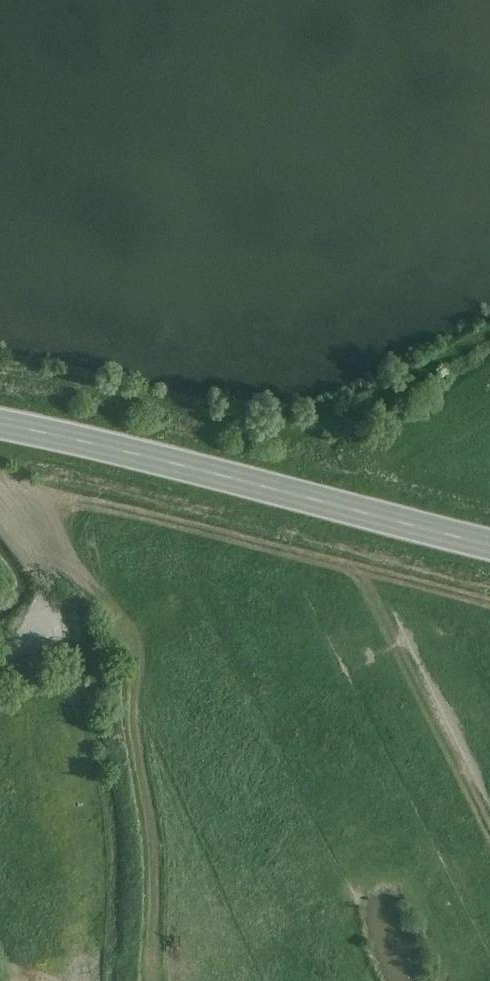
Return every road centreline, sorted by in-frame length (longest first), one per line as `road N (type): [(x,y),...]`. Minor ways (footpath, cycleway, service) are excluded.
road 1 (secondary): [(0,424),(489,544)]

